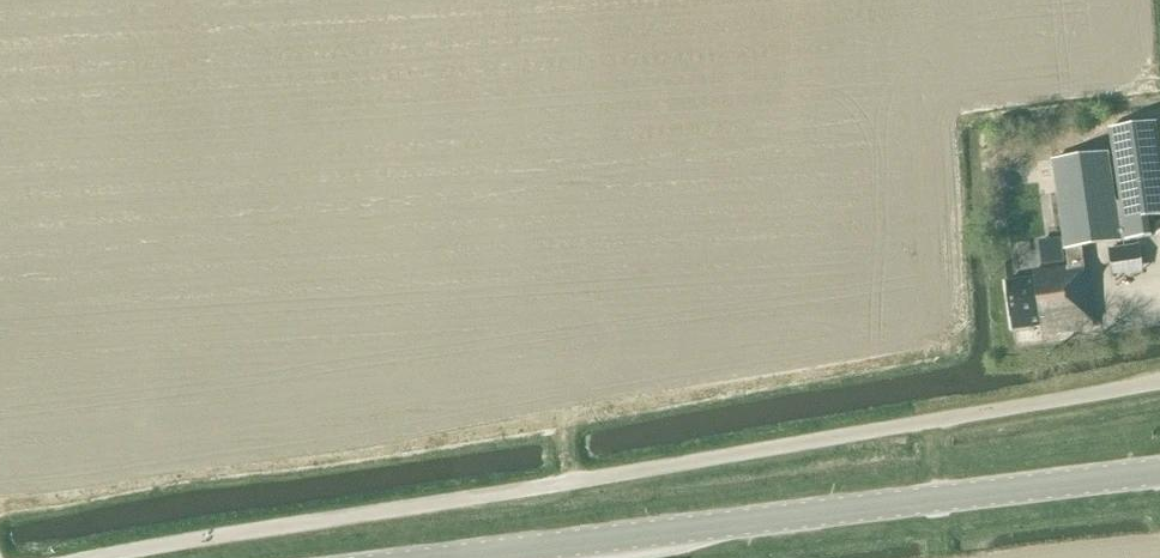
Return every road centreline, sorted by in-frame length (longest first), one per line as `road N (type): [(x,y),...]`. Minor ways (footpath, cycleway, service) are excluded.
road 1 (unclassified): [(92,557),(1159,381)]
road 2 (primary): [(1159,471),(443,557)]

